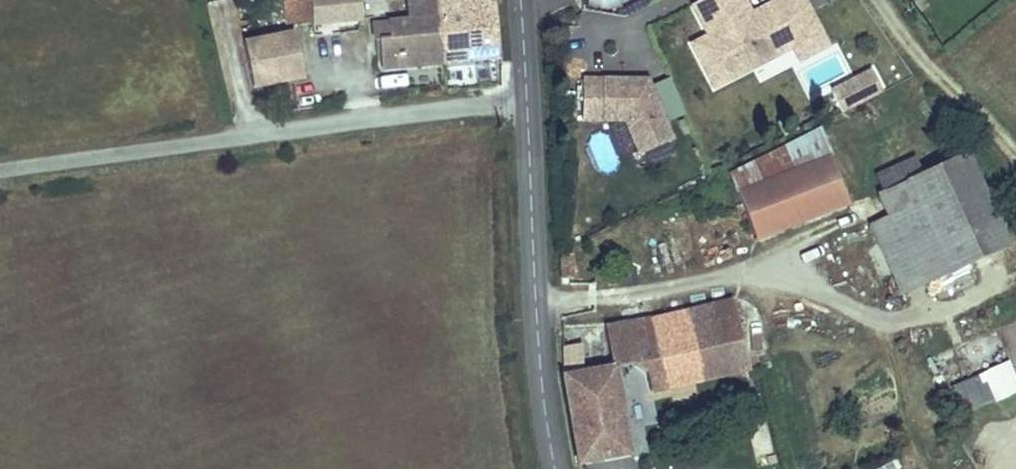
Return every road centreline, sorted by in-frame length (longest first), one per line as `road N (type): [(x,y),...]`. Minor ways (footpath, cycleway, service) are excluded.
road 1 (secondary): [(558,468),(533,274),(514,0)]
road 2 (track): [(1015,146),(923,59)]

